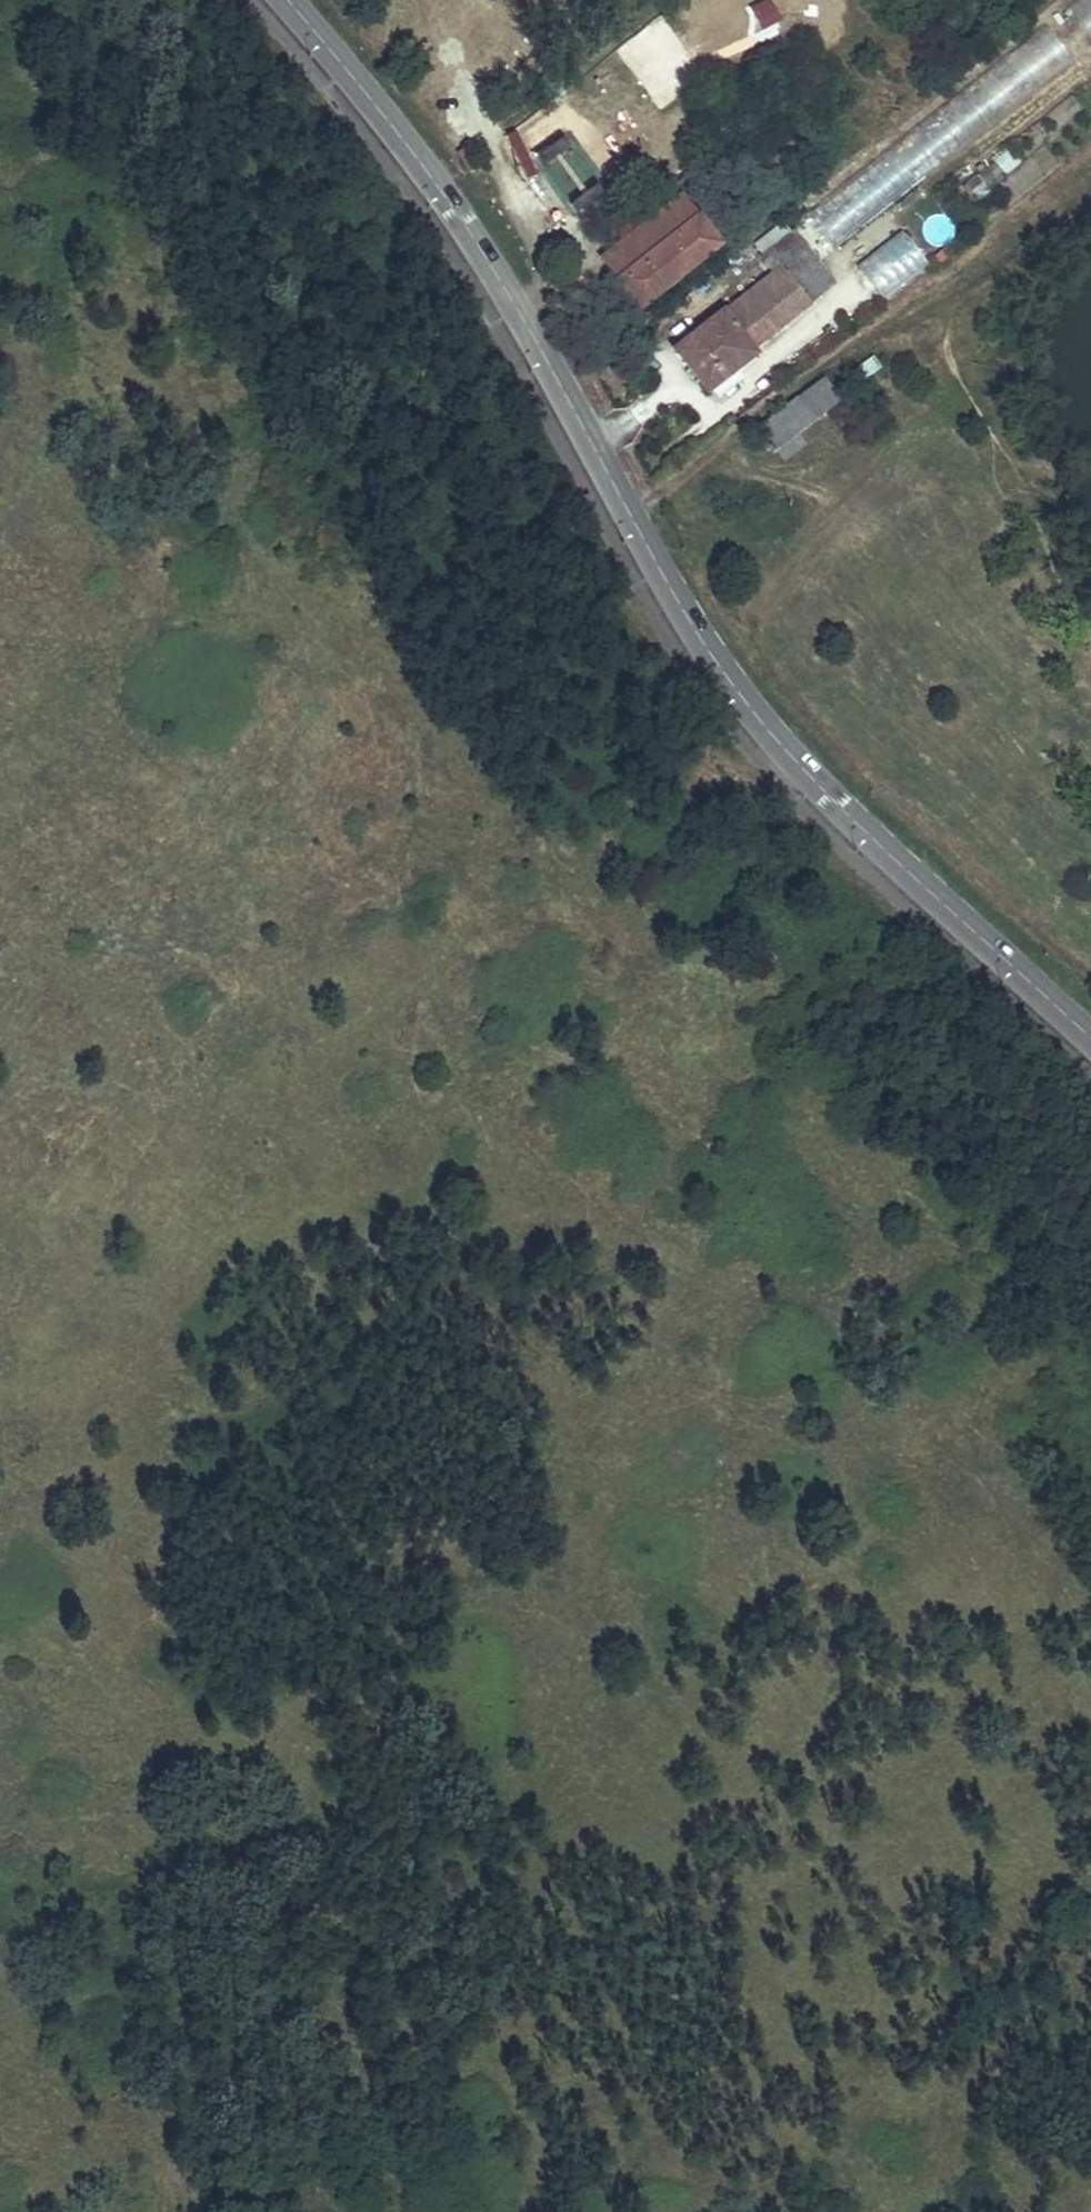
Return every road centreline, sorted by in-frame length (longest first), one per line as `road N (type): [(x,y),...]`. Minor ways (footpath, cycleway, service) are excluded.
road 1 (tertiary): [(1090,1039),(835,806),(768,731),(678,600),(461,217),(287,0)]

